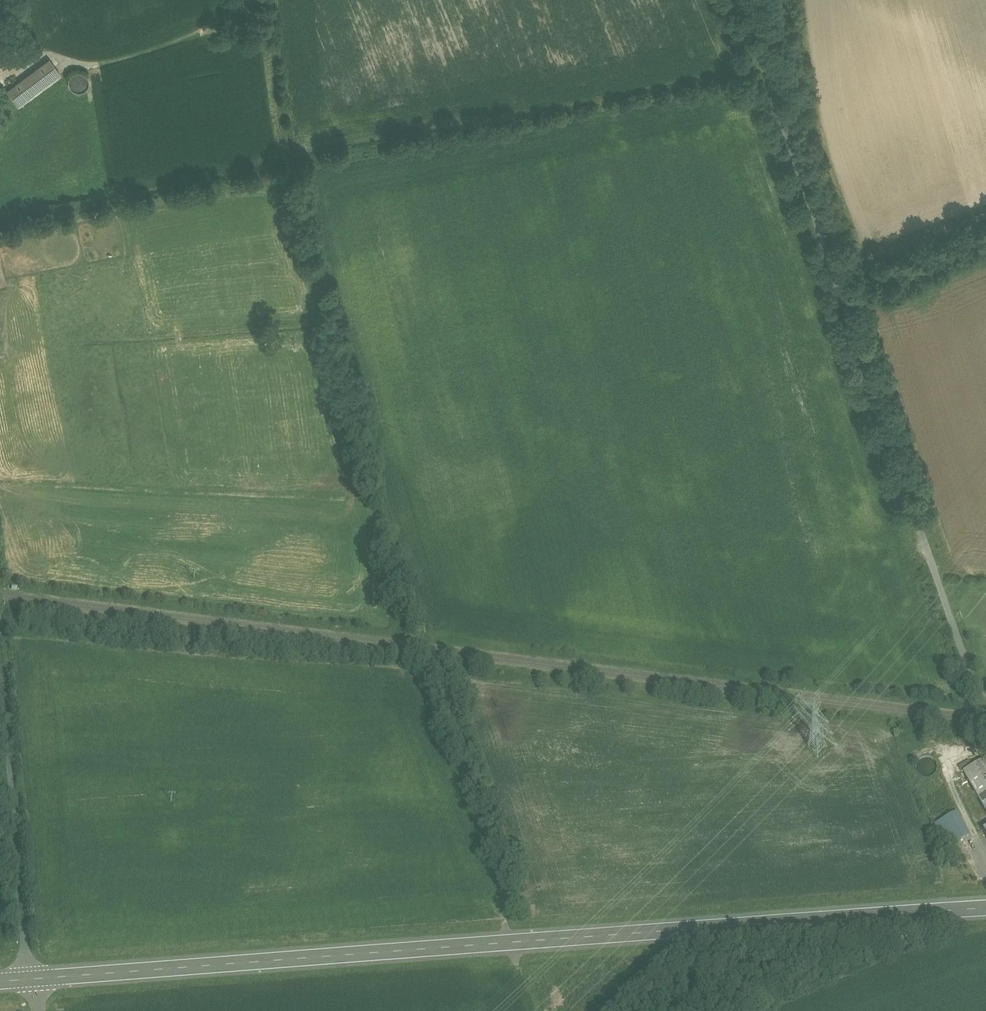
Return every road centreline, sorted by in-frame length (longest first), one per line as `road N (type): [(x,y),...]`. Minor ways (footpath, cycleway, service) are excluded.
road 1 (secondary): [(31,980),(985,908)]
road 2 (unclassified): [(985,695),(970,677),(841,284)]
road 3 (unclassified): [(0,644),(31,980)]
road 4 (unclassified): [(841,284),(742,0)]
road 5 (unclassified): [(985,227),(841,284)]

